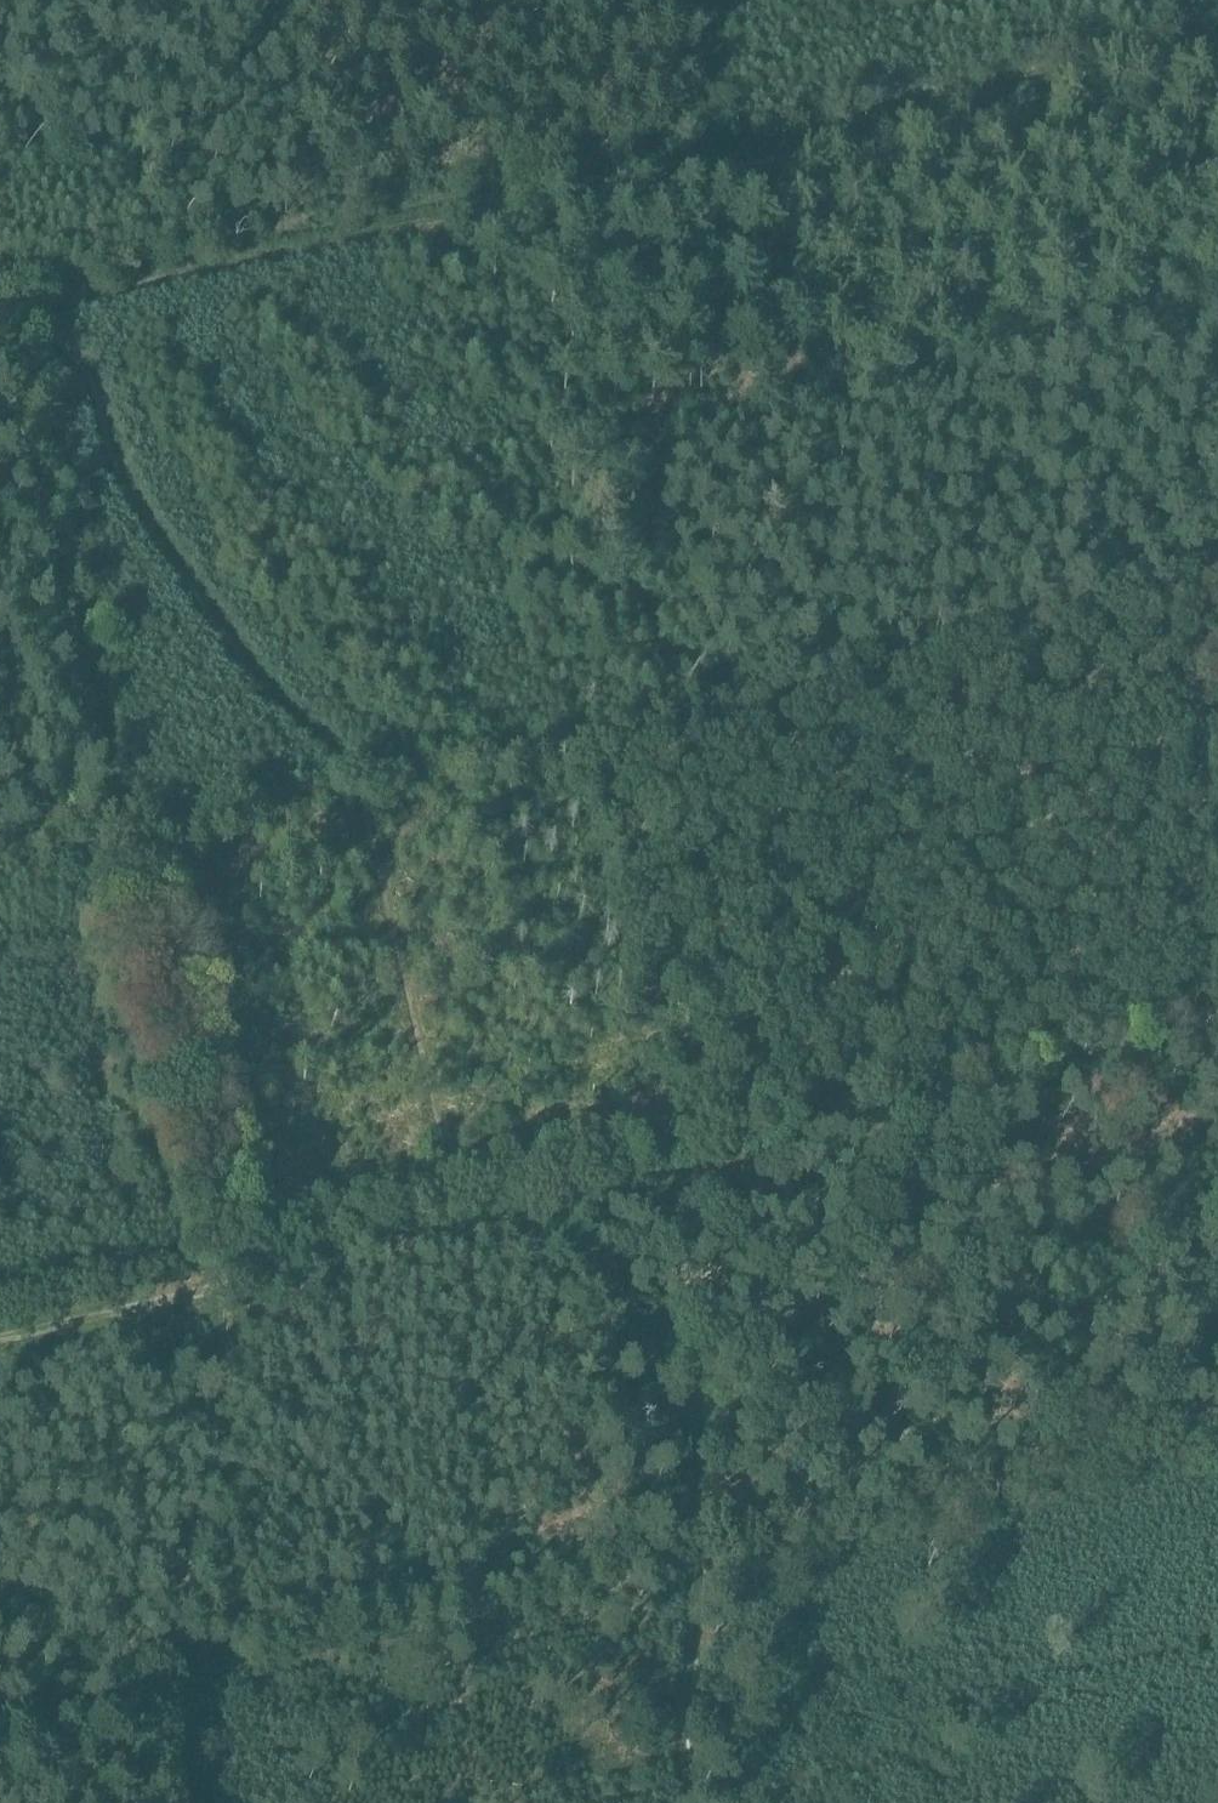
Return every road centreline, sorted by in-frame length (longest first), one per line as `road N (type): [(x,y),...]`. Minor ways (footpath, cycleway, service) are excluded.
road 1 (track): [(183,1802),(161,1675),(202,1478),(227,1283),(221,1213),(4,311)]
road 2 (track): [(0,1340),(508,1216),(545,1218)]
road 3 (track): [(701,1802),(685,1712),(698,1631),(701,1481),(674,1355)]
road 4 (track): [(0,864),(125,835)]

